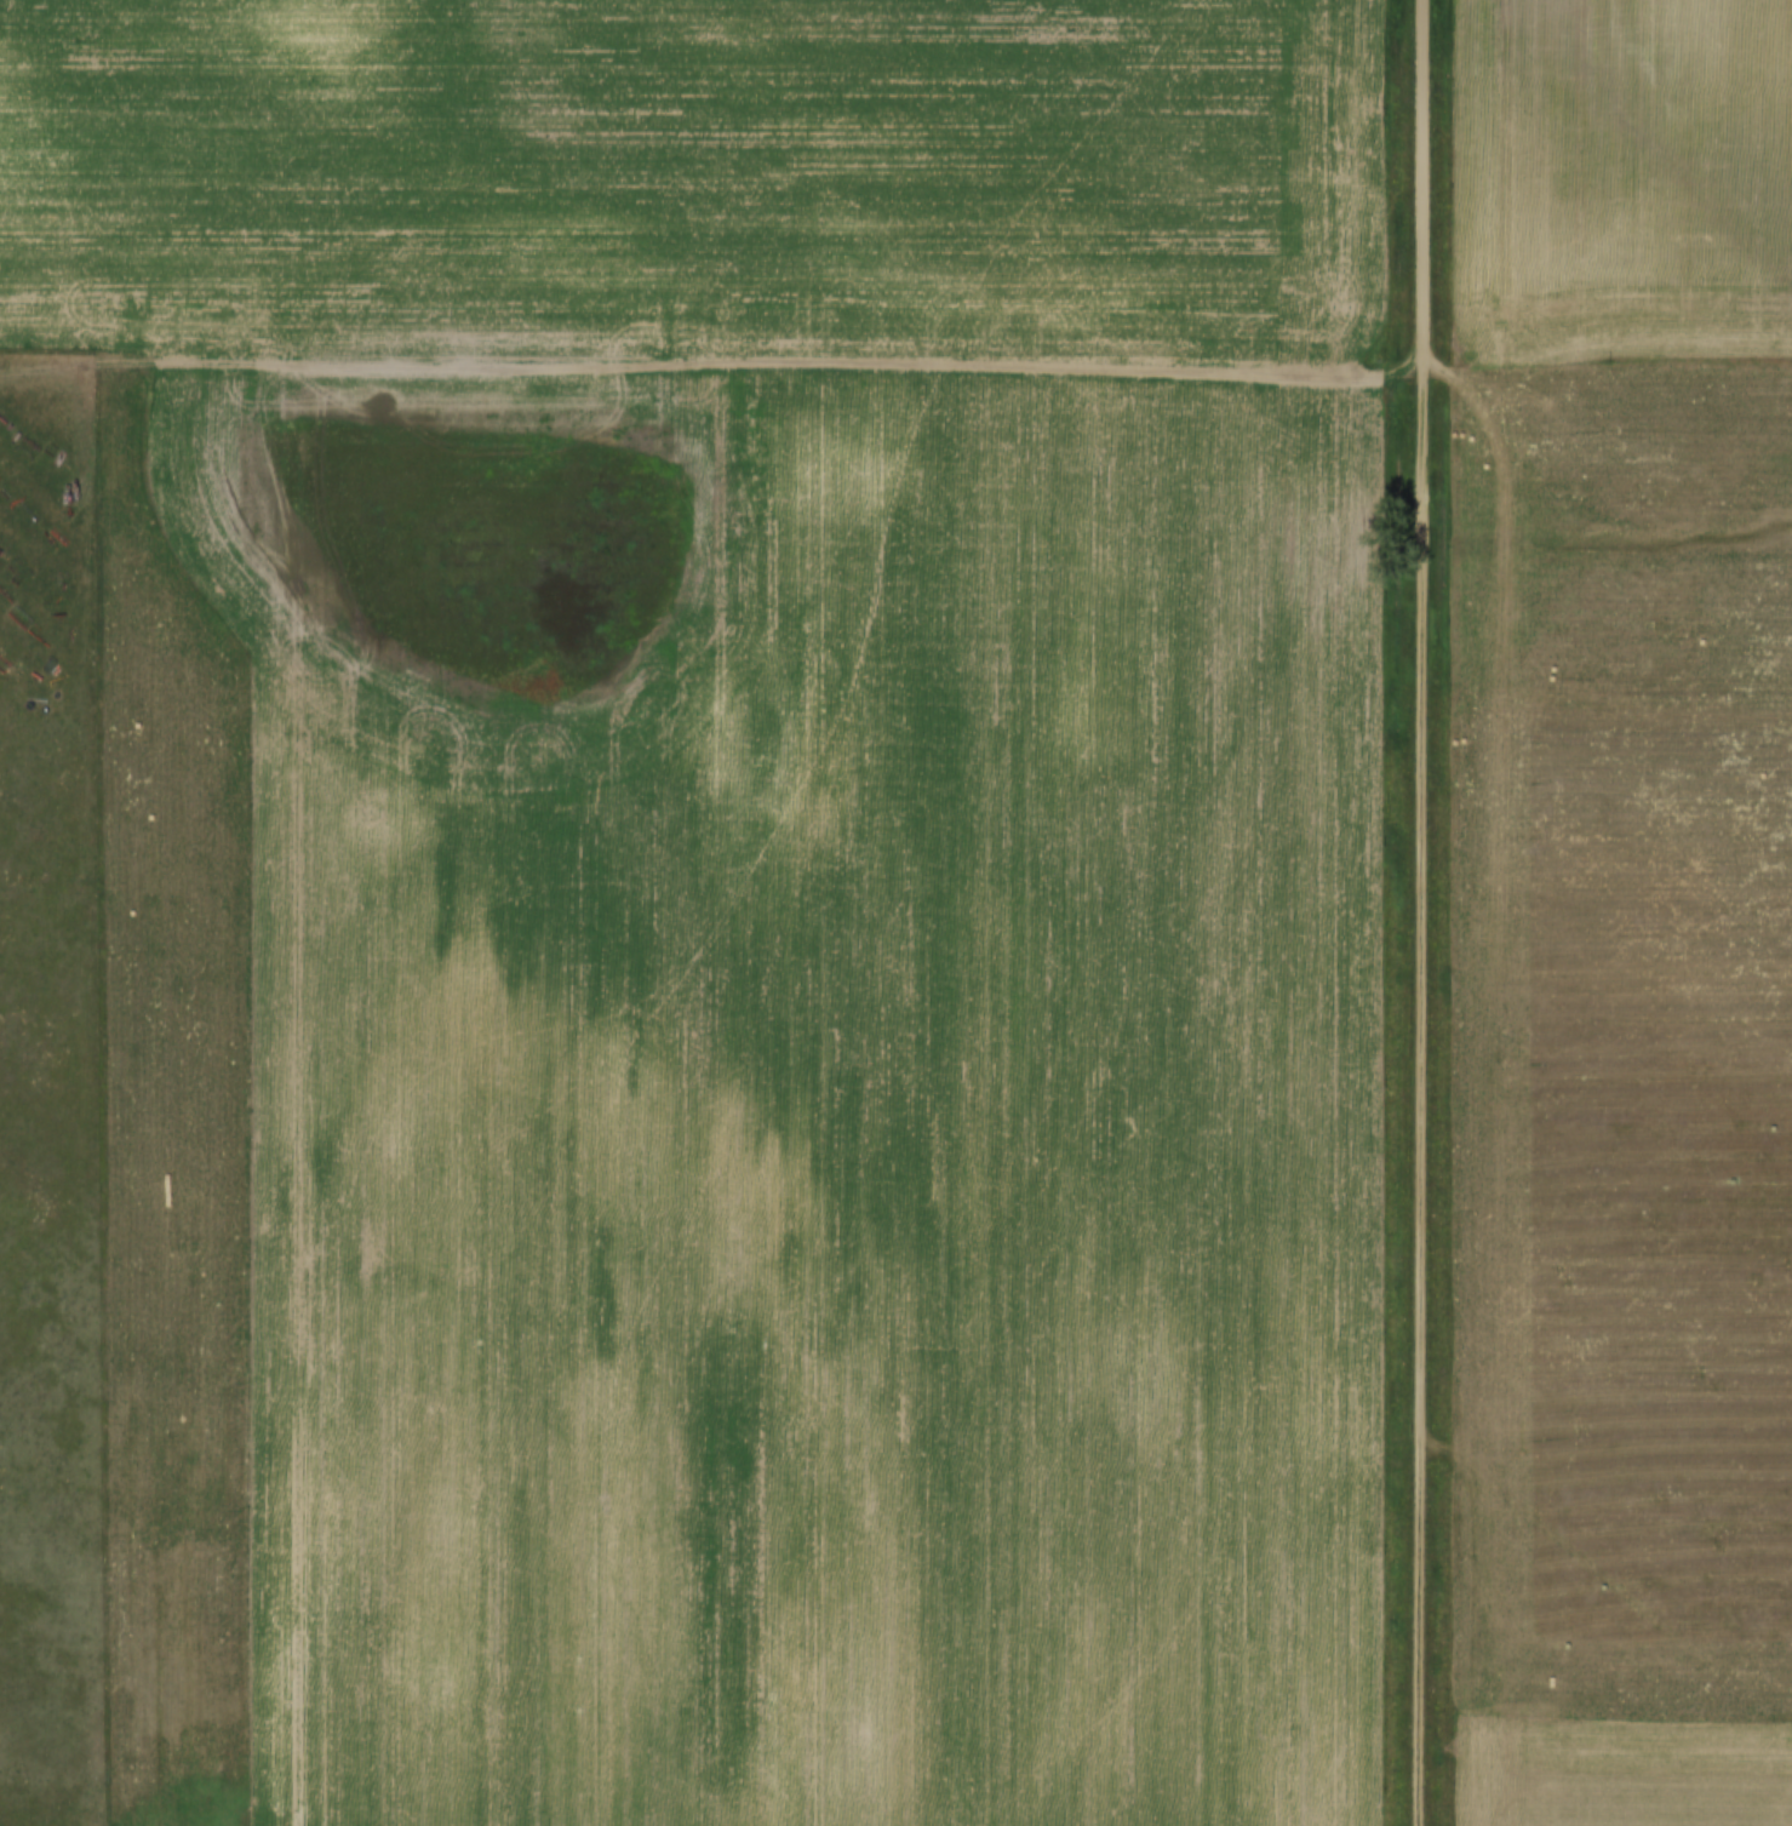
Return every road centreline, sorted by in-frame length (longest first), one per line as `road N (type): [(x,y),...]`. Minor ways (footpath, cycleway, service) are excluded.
road 1 (residential): [(1423,1825),(1427,0)]

